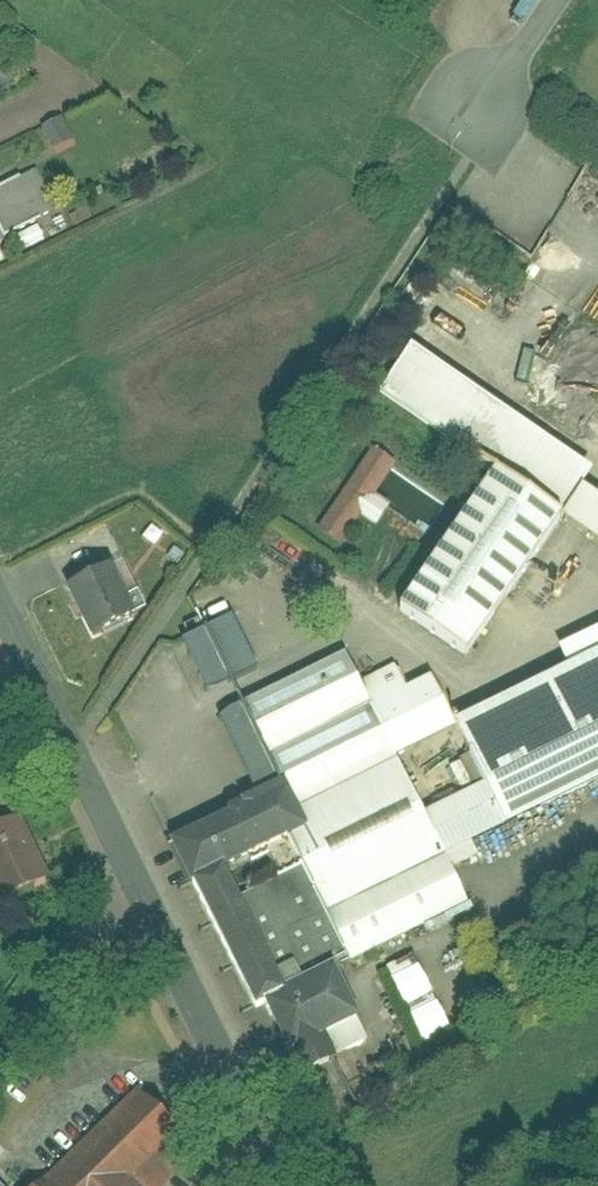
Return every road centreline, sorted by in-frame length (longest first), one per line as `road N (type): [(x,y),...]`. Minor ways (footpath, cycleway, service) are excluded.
road 1 (tertiary): [(132,874),(282,1185)]
road 2 (tertiary): [(0,612),(132,874)]
road 3 (residential): [(132,874),(0,1028)]
road 4 (residential): [(468,116),(550,0)]

